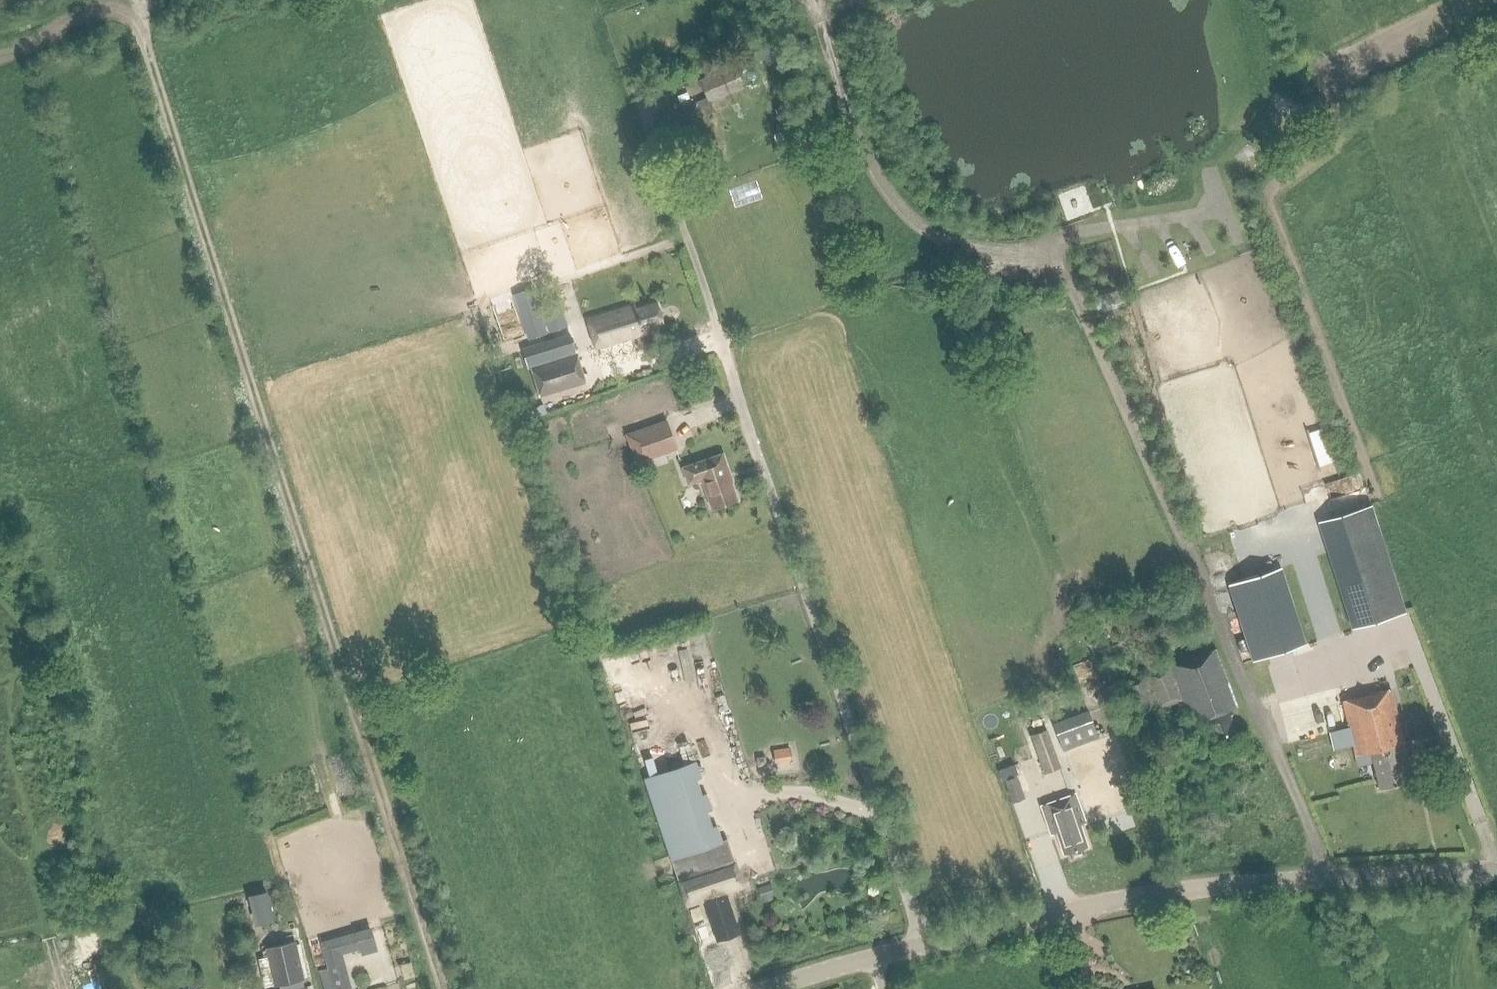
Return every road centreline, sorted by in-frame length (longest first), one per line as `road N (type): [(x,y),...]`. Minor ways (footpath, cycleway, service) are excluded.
road 1 (track): [(444,988),(145,42),(146,15)]
road 2 (tertiary): [(776,988),(921,945),(1160,894),(1496,870)]

